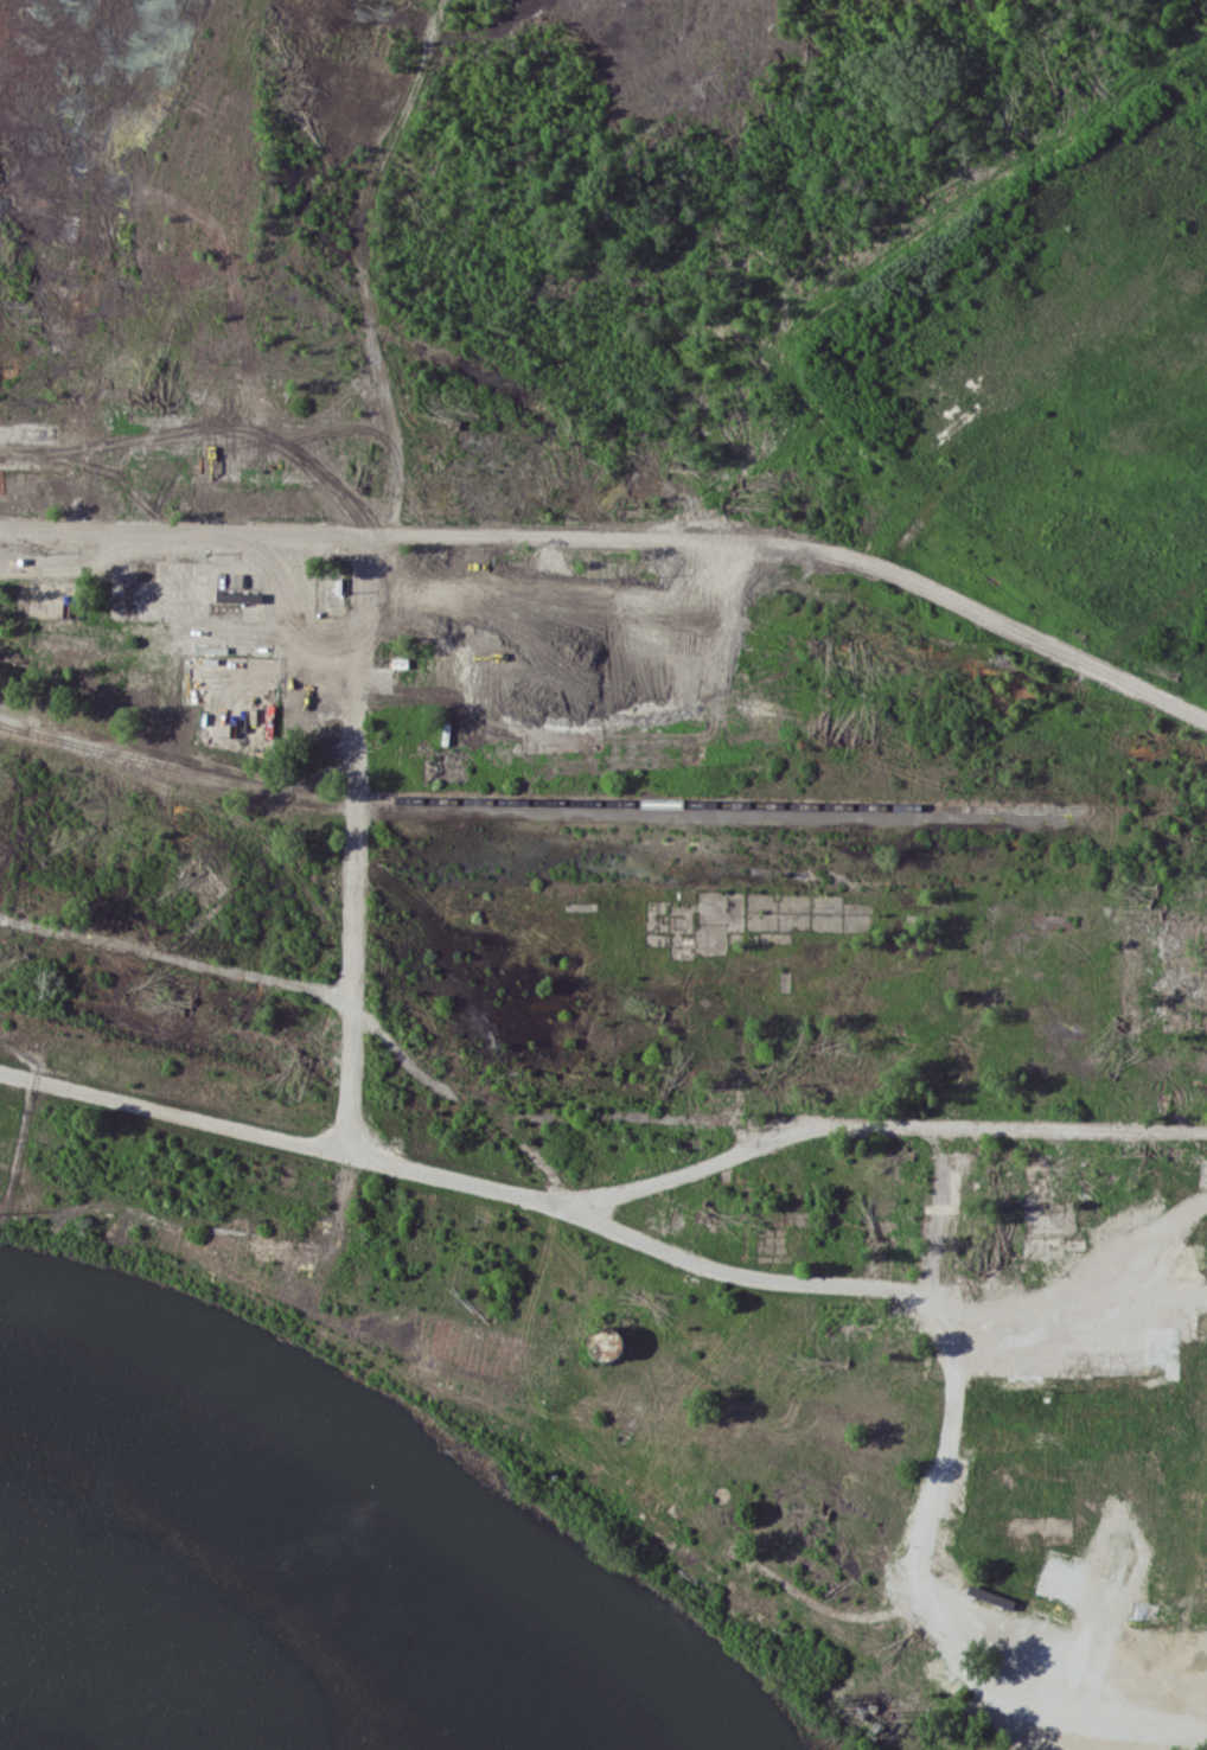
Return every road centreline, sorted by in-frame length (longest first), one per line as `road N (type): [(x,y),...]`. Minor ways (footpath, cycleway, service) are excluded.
road 1 (track): [(569,1206),(742,1280),(842,1284),(913,1302),(941,1352),(951,1418),(912,1603),(944,1633),(1026,1749)]
road 2 (track): [(912,1603),(869,1615),(825,1609),(560,1449),(536,1406),(529,1360),(544,1199)]
road 3 (track): [(387,532),(396,503),(391,419),(372,352),(363,267),(370,204),(442,0)]

